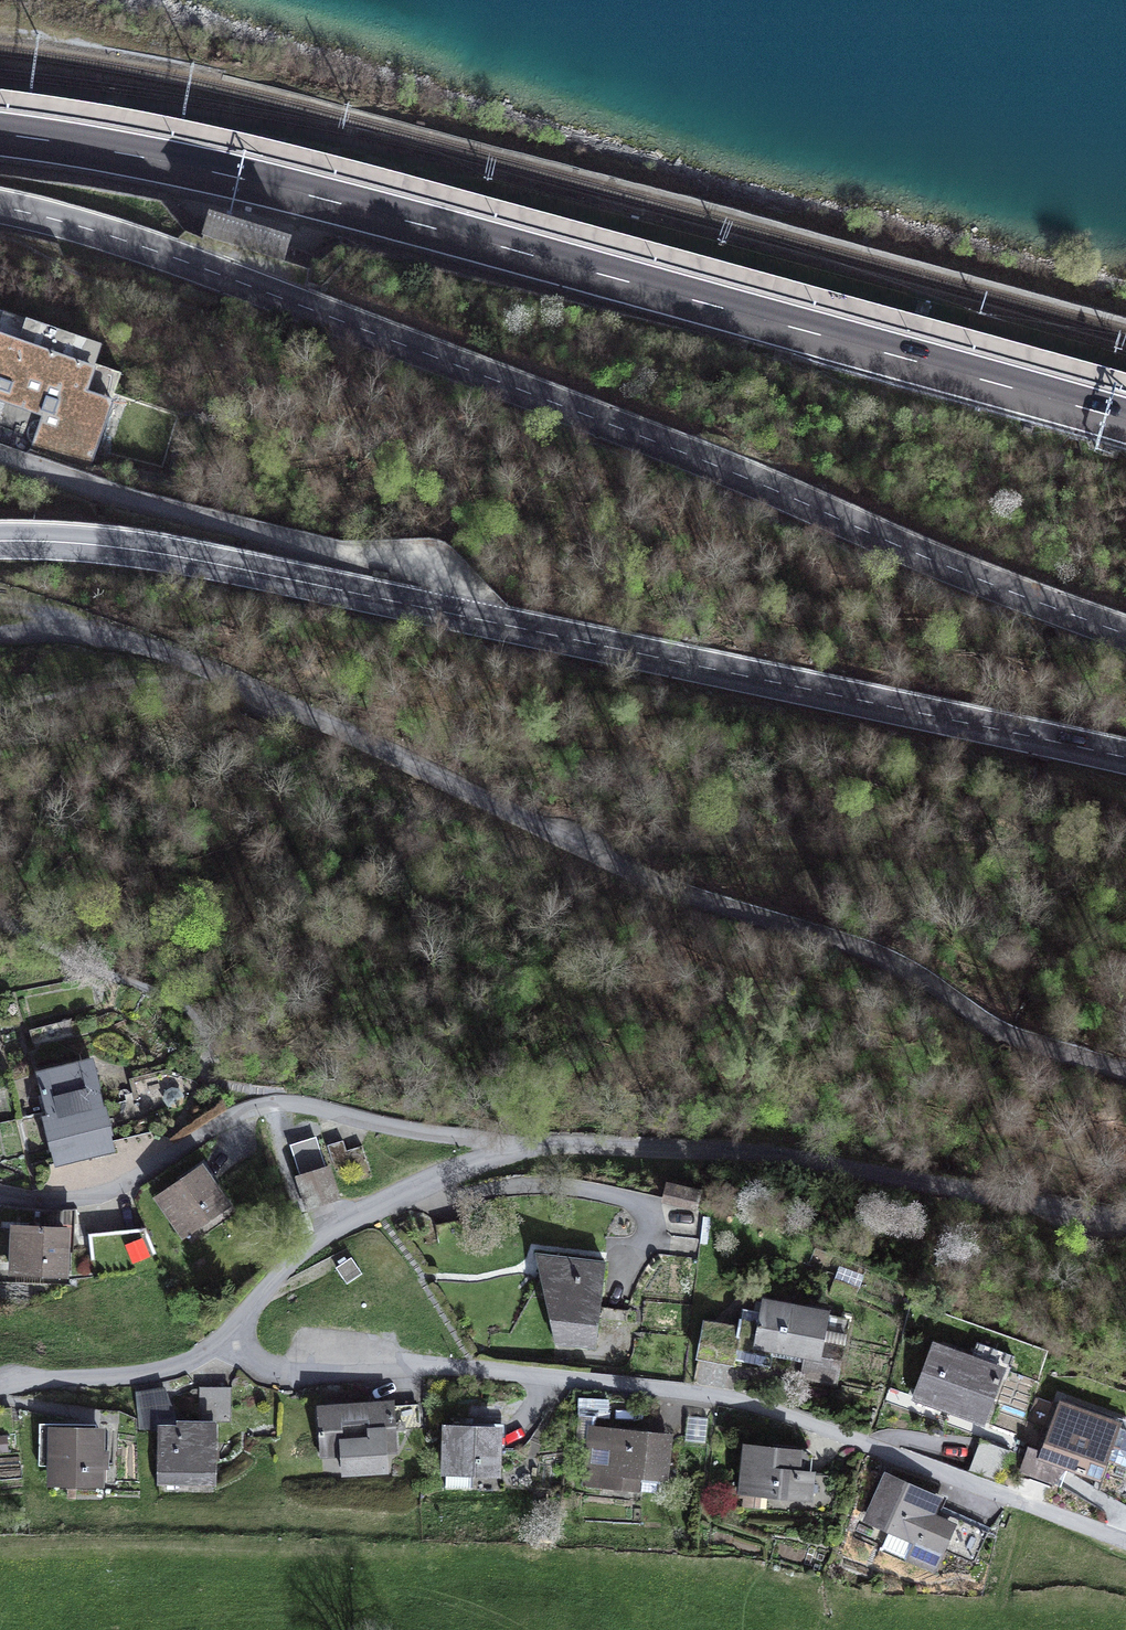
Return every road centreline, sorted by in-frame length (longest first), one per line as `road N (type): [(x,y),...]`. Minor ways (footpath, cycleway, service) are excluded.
road 1 (unclassified): [(1125,1070),(968,1012),(918,977),(639,876),(208,669),(126,642),(0,634)]
road 2 (tertiary): [(0,209),(105,234),(235,281),(1125,634)]
road 3 (motorway): [(1125,421),(289,191),(0,134)]
road 4 (residential): [(223,1342),(282,1372),(476,1370),(717,1395),(1125,1543)]
road 5 (primary): [(1125,760),(480,621)]
road 6 (unclassified): [(539,1141),(790,1156),(1125,1220)]
road 7 (residential): [(539,1141),(393,1128),(318,1107),(268,1104),(91,1196),(0,1195)]
road 8 (residential): [(0,455),(126,499),(440,571),(480,621)]
road 9 (primary): [(480,621),(132,550),(0,542)]
road 10 (unclassified): [(223,1342),(307,1242),(539,1141)]
road 11 (unclassified): [(0,1387),(151,1371),(223,1342)]

